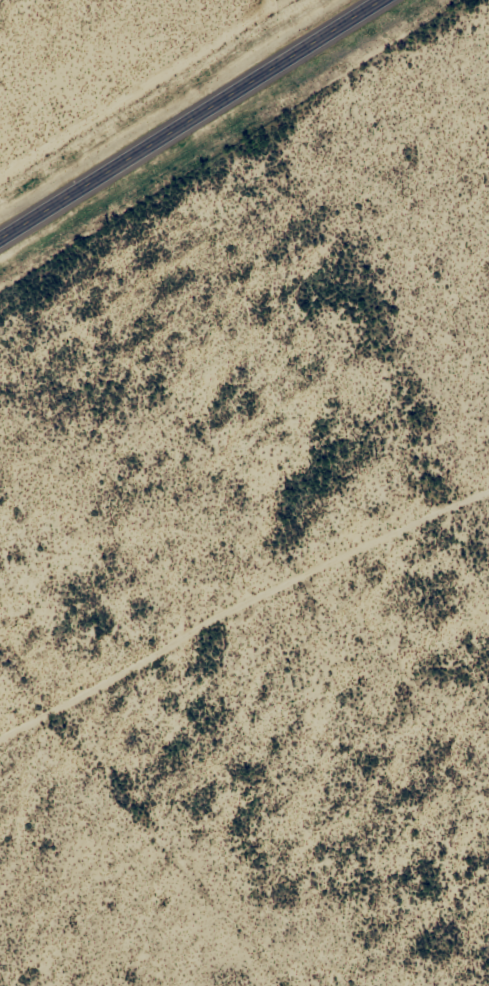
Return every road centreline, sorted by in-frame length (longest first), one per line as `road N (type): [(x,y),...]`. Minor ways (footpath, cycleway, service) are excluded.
road 1 (trunk): [(0,233),(371,0)]

